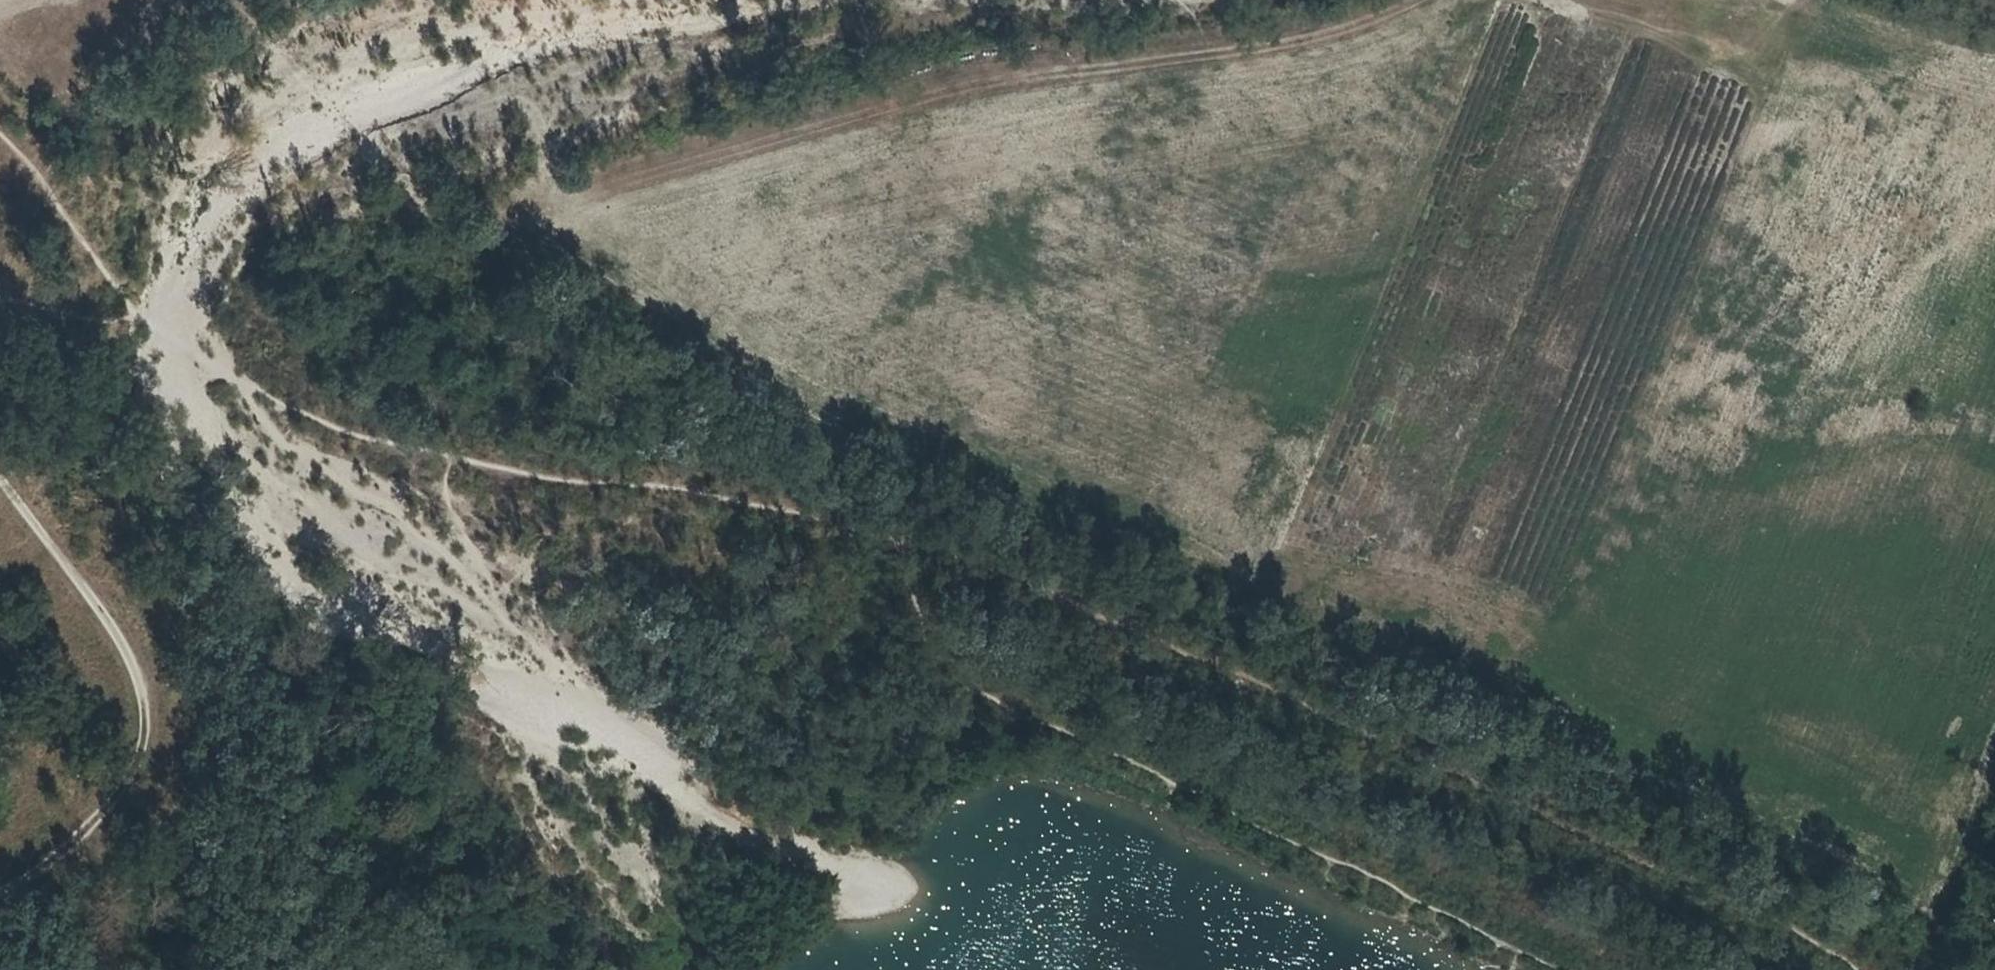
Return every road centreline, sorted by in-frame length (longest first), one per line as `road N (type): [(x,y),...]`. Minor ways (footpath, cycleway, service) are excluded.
road 1 (track): [(0,484),(116,640),(149,701),(139,765),(94,827),(33,878),(0,893)]

